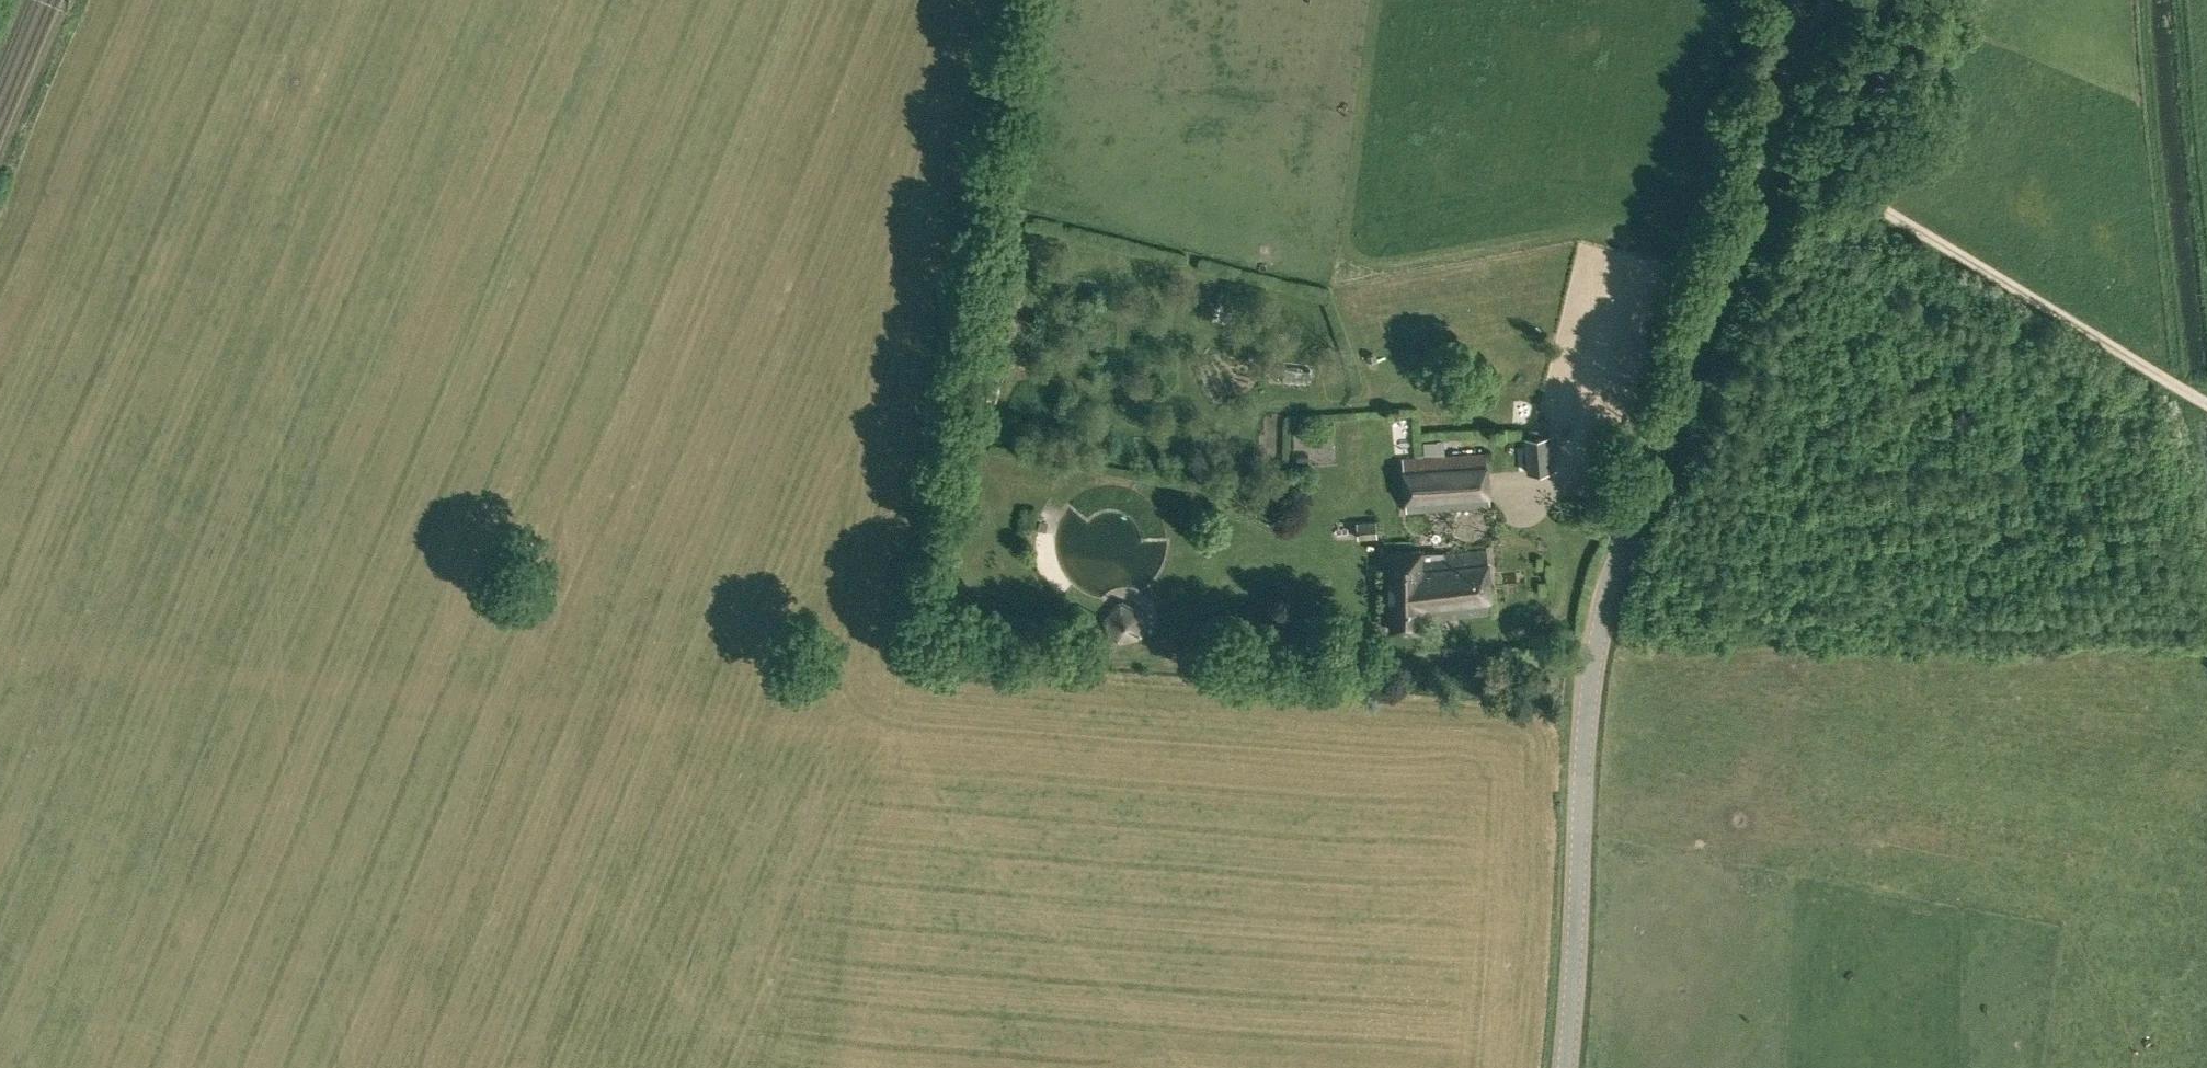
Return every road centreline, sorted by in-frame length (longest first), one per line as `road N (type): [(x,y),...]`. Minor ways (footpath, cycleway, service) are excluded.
road 1 (tertiary): [(1561,1067),(1584,722),(1598,628),(1834,0)]

